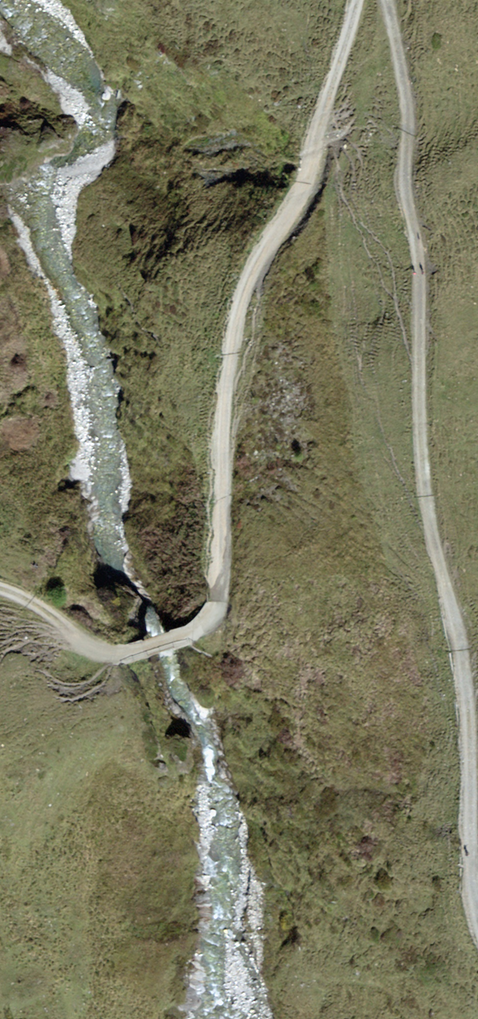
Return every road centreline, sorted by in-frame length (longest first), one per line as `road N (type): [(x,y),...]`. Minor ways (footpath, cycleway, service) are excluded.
road 1 (track): [(397,0),(414,92),(426,460),(472,705),(477,905)]
road 2 (track): [(362,0),(337,91),(251,289),(231,419),(219,602),(188,634),(122,655),(0,587)]

